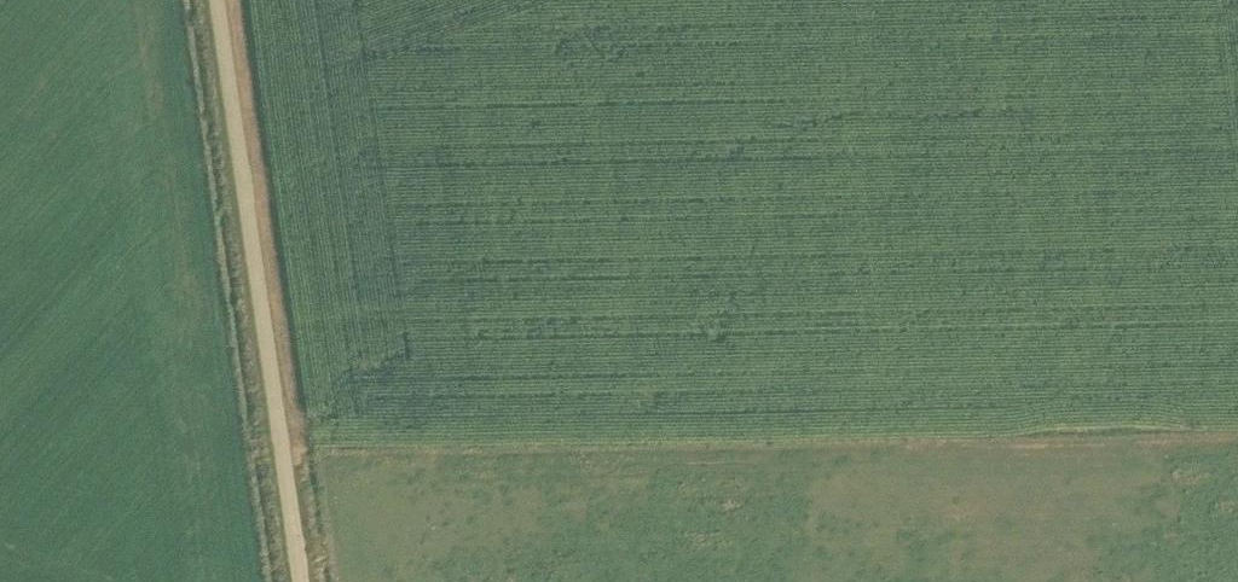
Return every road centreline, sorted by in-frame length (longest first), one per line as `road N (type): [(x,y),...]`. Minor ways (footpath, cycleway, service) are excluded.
road 1 (unclassified): [(302,581),(216,0)]

